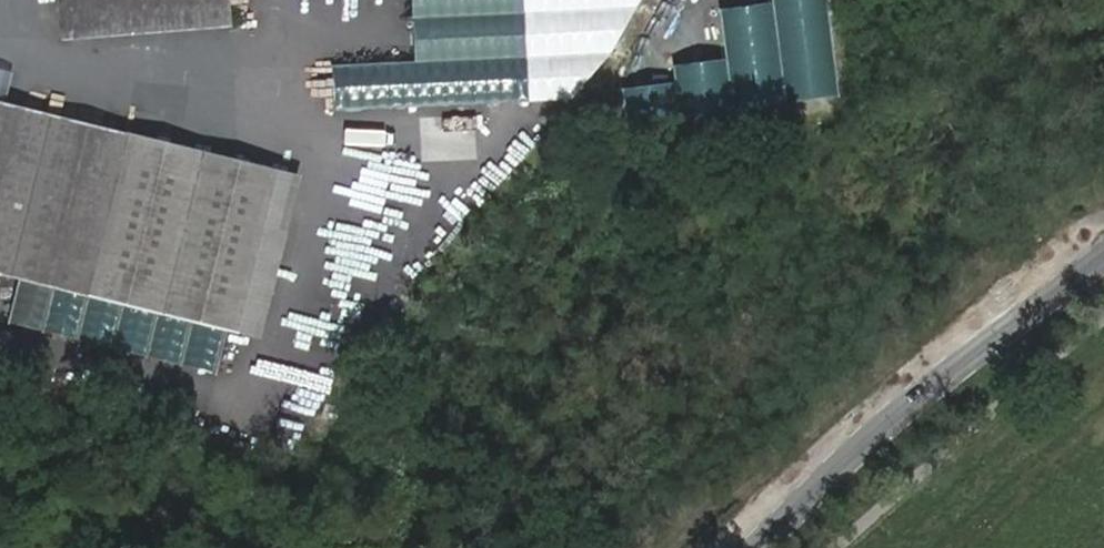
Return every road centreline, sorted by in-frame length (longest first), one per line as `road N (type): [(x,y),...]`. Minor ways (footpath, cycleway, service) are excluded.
road 1 (residential): [(761,547),(968,358),(1103,258)]

